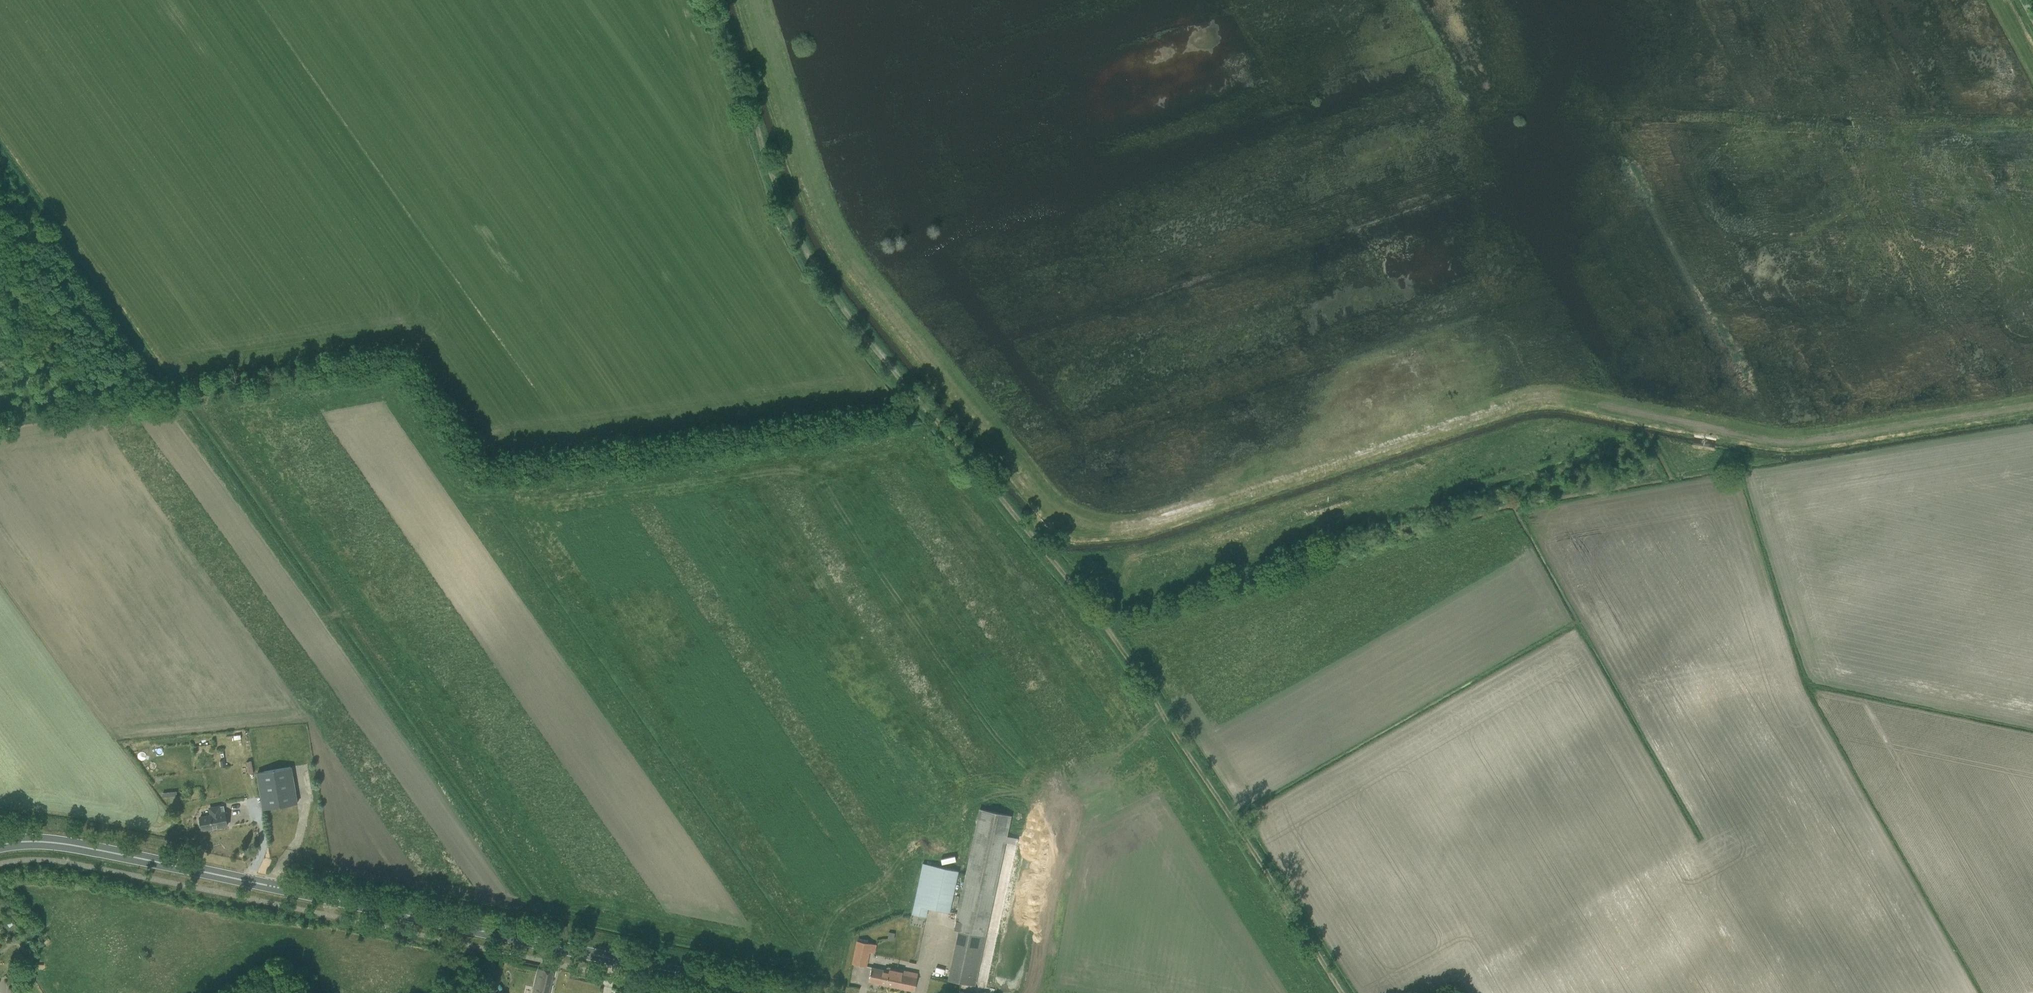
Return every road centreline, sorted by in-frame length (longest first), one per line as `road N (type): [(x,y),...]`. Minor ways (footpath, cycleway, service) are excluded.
road 1 (track): [(1342,992),(1096,617),(824,281),(786,203),(716,0)]
road 2 (tertiary): [(776,992),(60,844),(0,845)]

